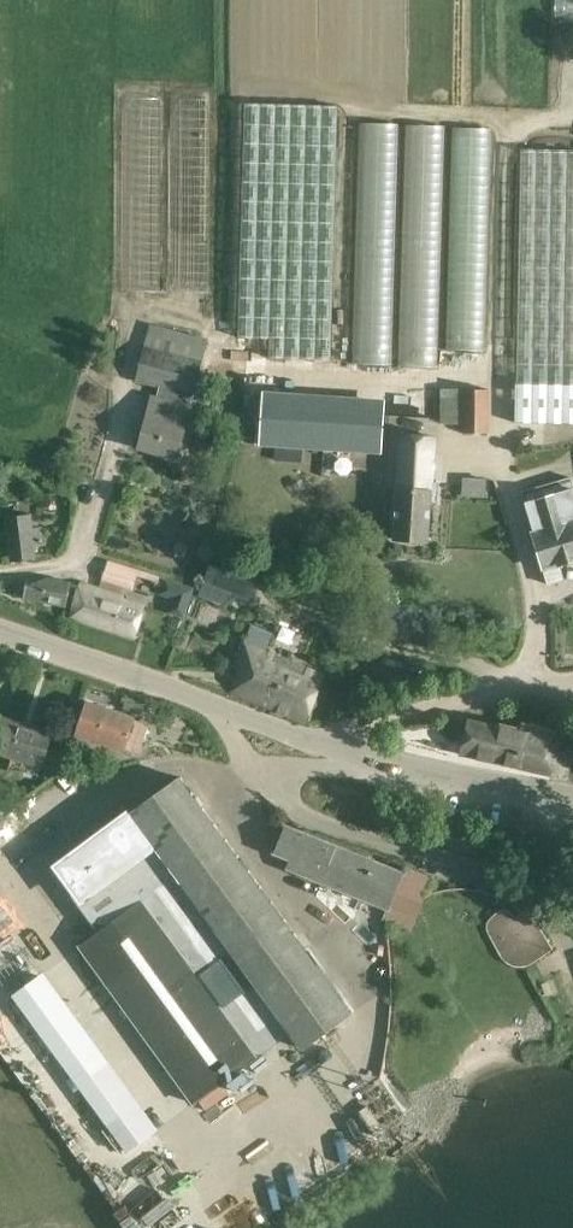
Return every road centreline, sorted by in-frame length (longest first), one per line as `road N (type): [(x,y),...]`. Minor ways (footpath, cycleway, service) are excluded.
road 1 (unclassified): [(572,964),(548,916),(509,881),(291,808),(258,768)]
road 2 (tertiary): [(223,707),(0,630)]
road 3 (tertiary): [(369,758),(572,795)]
road 4 (tertiary): [(223,707),(369,758)]

